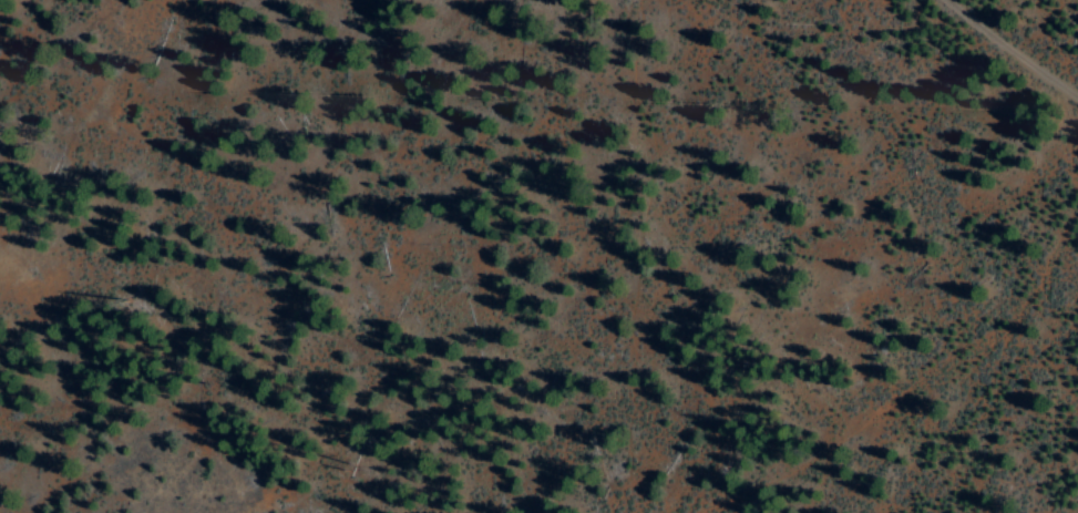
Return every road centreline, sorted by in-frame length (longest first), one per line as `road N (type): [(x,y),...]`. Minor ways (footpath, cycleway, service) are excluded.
road 1 (track): [(962,0),(1077,90)]

